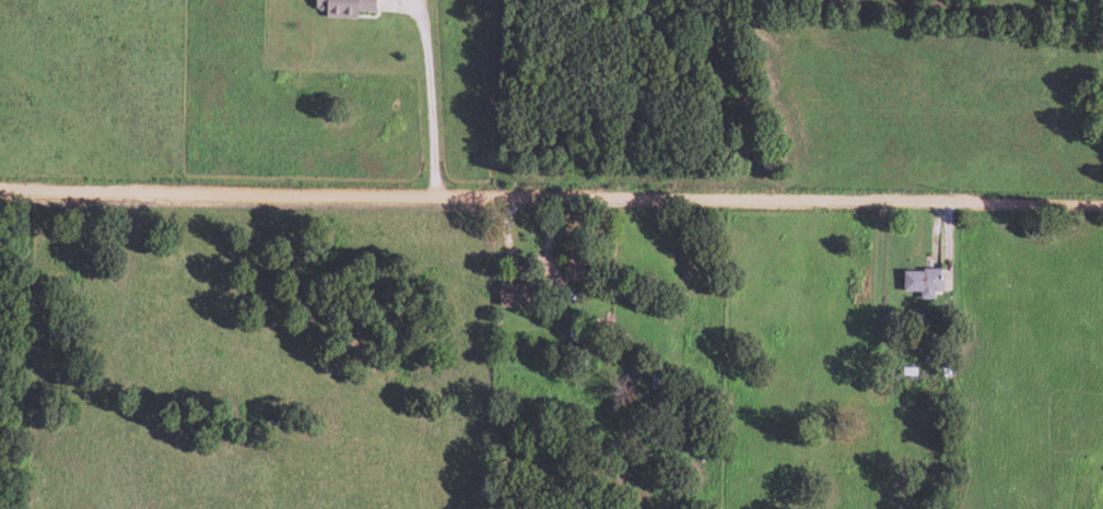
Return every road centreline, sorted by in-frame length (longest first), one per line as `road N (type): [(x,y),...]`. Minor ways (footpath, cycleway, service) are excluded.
road 1 (residential): [(1102,204),(0,188)]

